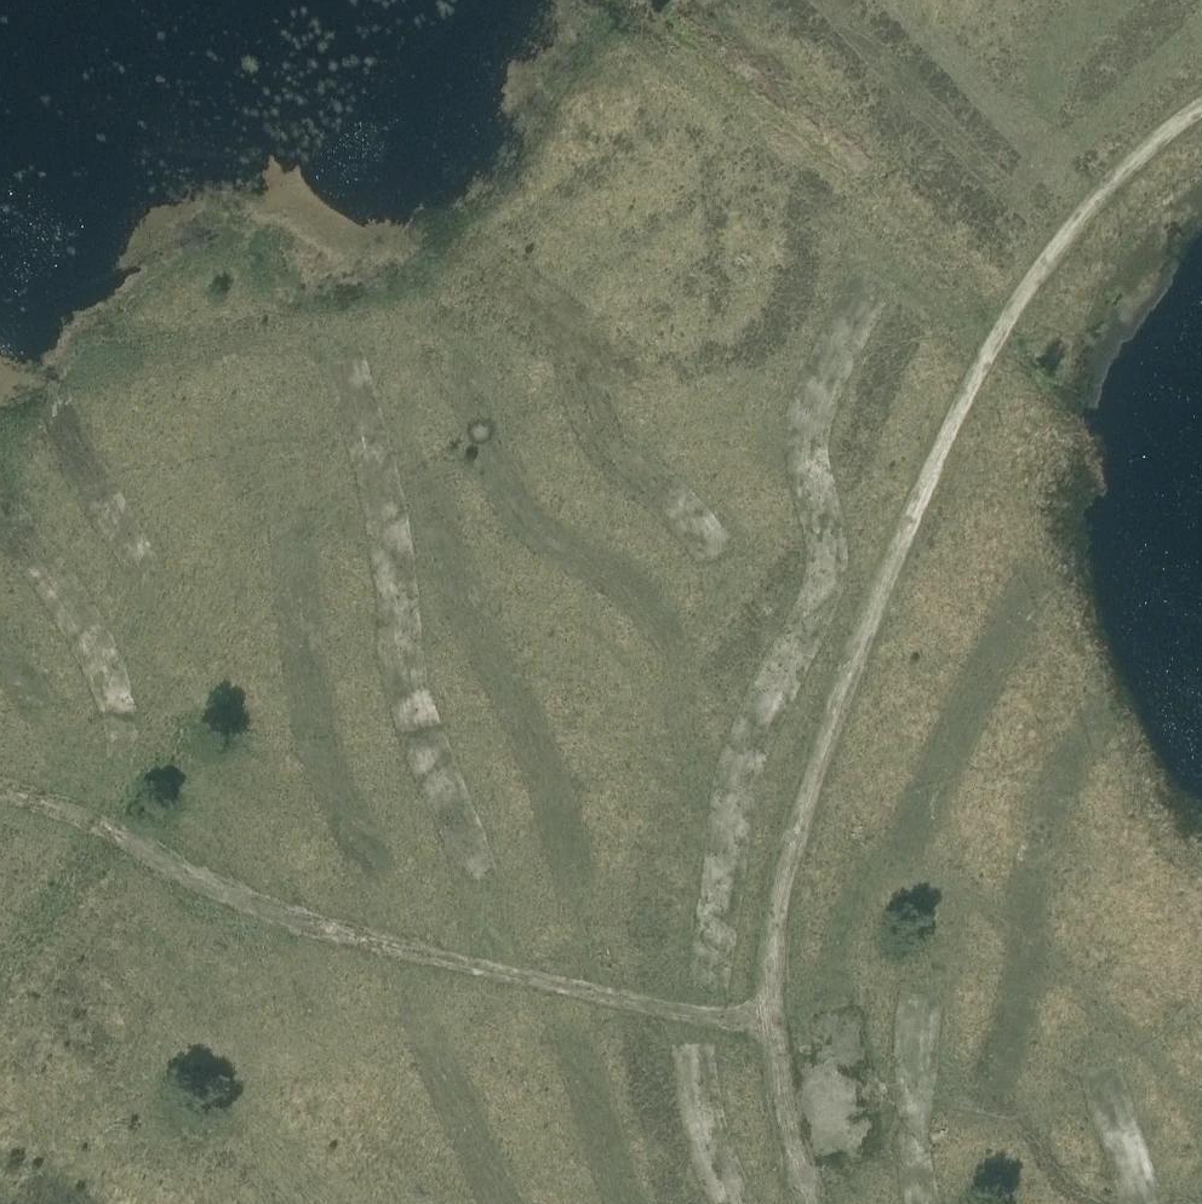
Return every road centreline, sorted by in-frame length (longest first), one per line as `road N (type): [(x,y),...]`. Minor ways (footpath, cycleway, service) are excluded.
road 1 (track): [(807,1203),(768,989),(803,802),(878,588),(1004,326),(1081,219),(1177,123),(1201,110)]
road 2 (track): [(0,781),(49,796),(217,895),(683,1014),(739,1018),(771,1005)]

